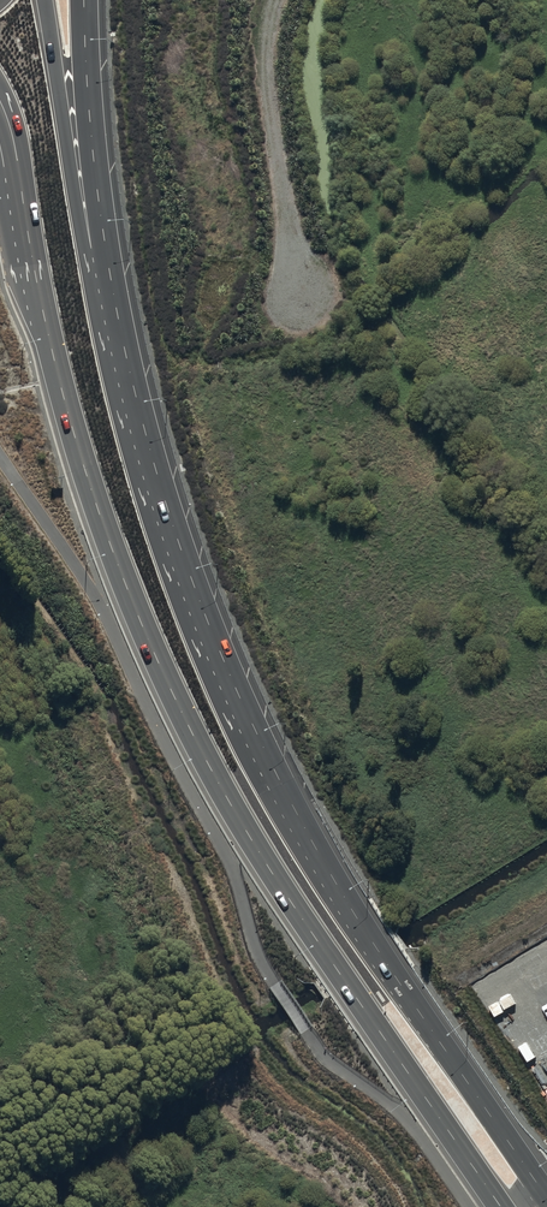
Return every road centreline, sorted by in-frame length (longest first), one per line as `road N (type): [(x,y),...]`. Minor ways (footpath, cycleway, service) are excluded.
road 1 (primary): [(501,1206),(269,868),(168,684),(73,434),(0,121)]
road 2 (primary): [(148,468),(186,583),(258,745),(374,944),(544,1194)]
road 3 (primary): [(45,0),(80,234),(112,375),(148,468)]
road 4 (trunk): [(84,0),(98,204),(148,468)]
road 5 (track): [(304,289),(268,88),(276,0)]

